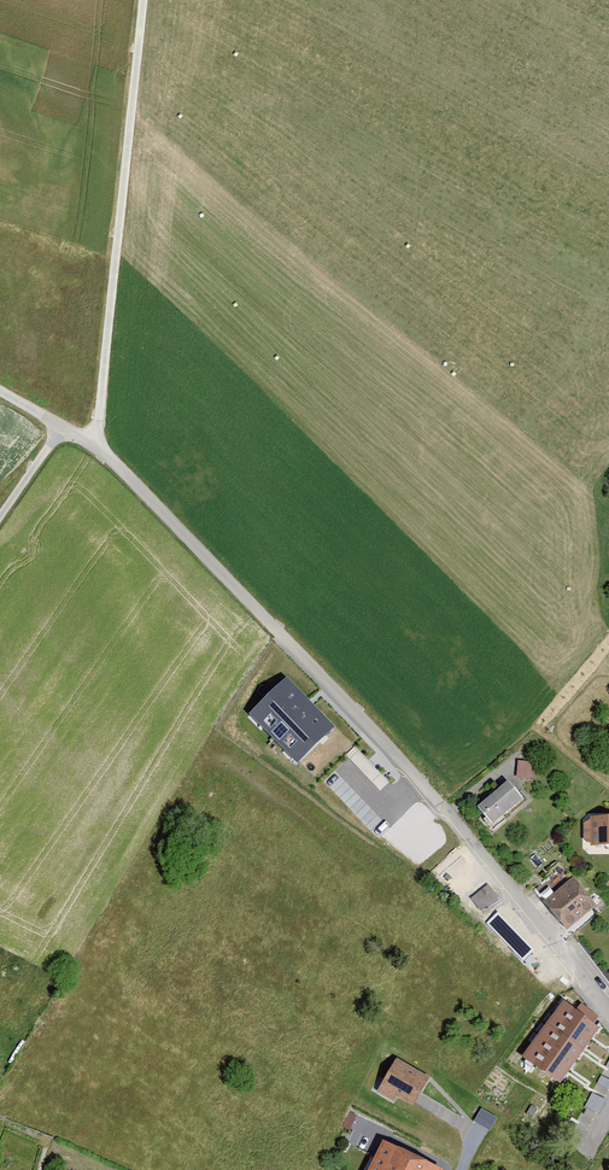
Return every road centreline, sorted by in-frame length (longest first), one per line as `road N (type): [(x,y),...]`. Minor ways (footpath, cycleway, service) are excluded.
road 1 (residential): [(608,1020),(379,735),(91,450),(60,431)]
road 2 (track): [(141,0),(91,450)]

